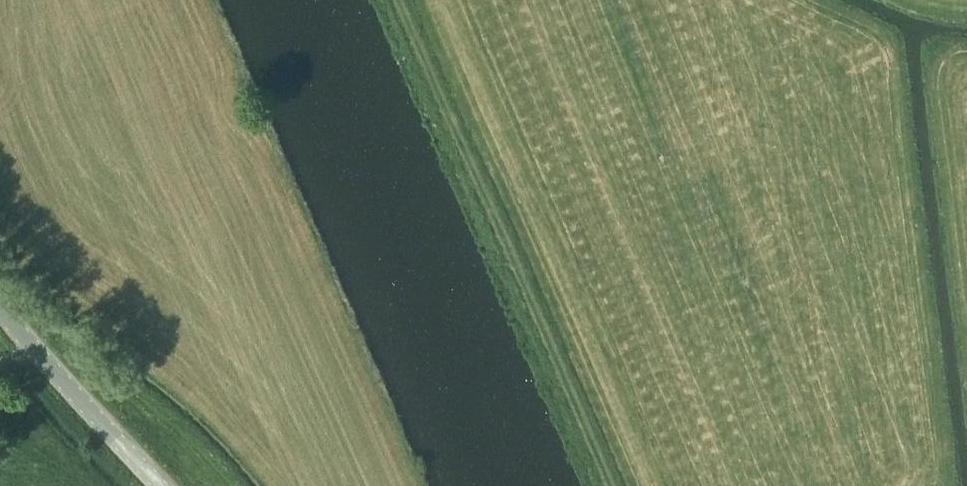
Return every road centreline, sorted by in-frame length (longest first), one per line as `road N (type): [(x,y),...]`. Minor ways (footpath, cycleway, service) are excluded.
road 1 (tertiary): [(164,485),(0,303)]

